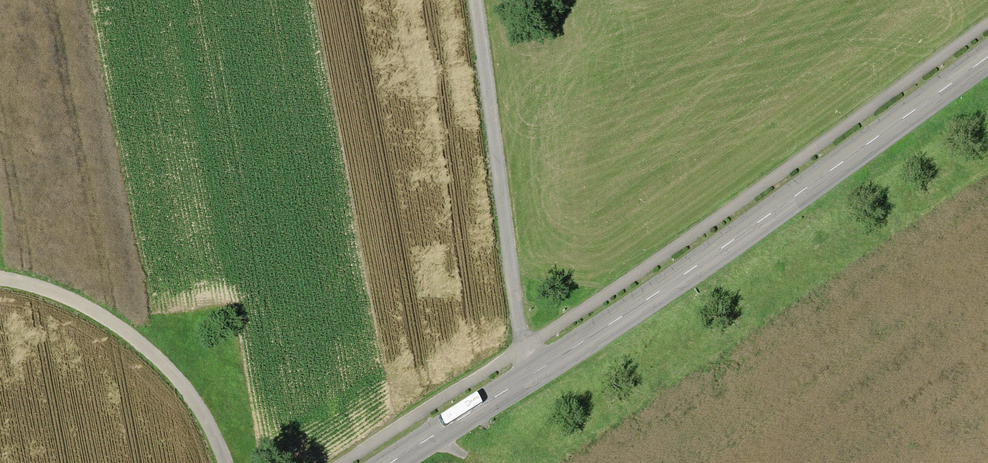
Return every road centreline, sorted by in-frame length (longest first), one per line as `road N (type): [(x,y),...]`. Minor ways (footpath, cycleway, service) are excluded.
road 1 (secondary): [(987,58),(737,239),(390,462)]
road 2 (track): [(474,0),(518,334),(536,370)]
road 3 (track): [(0,282),(61,298),(121,331),(182,385),(223,462)]

